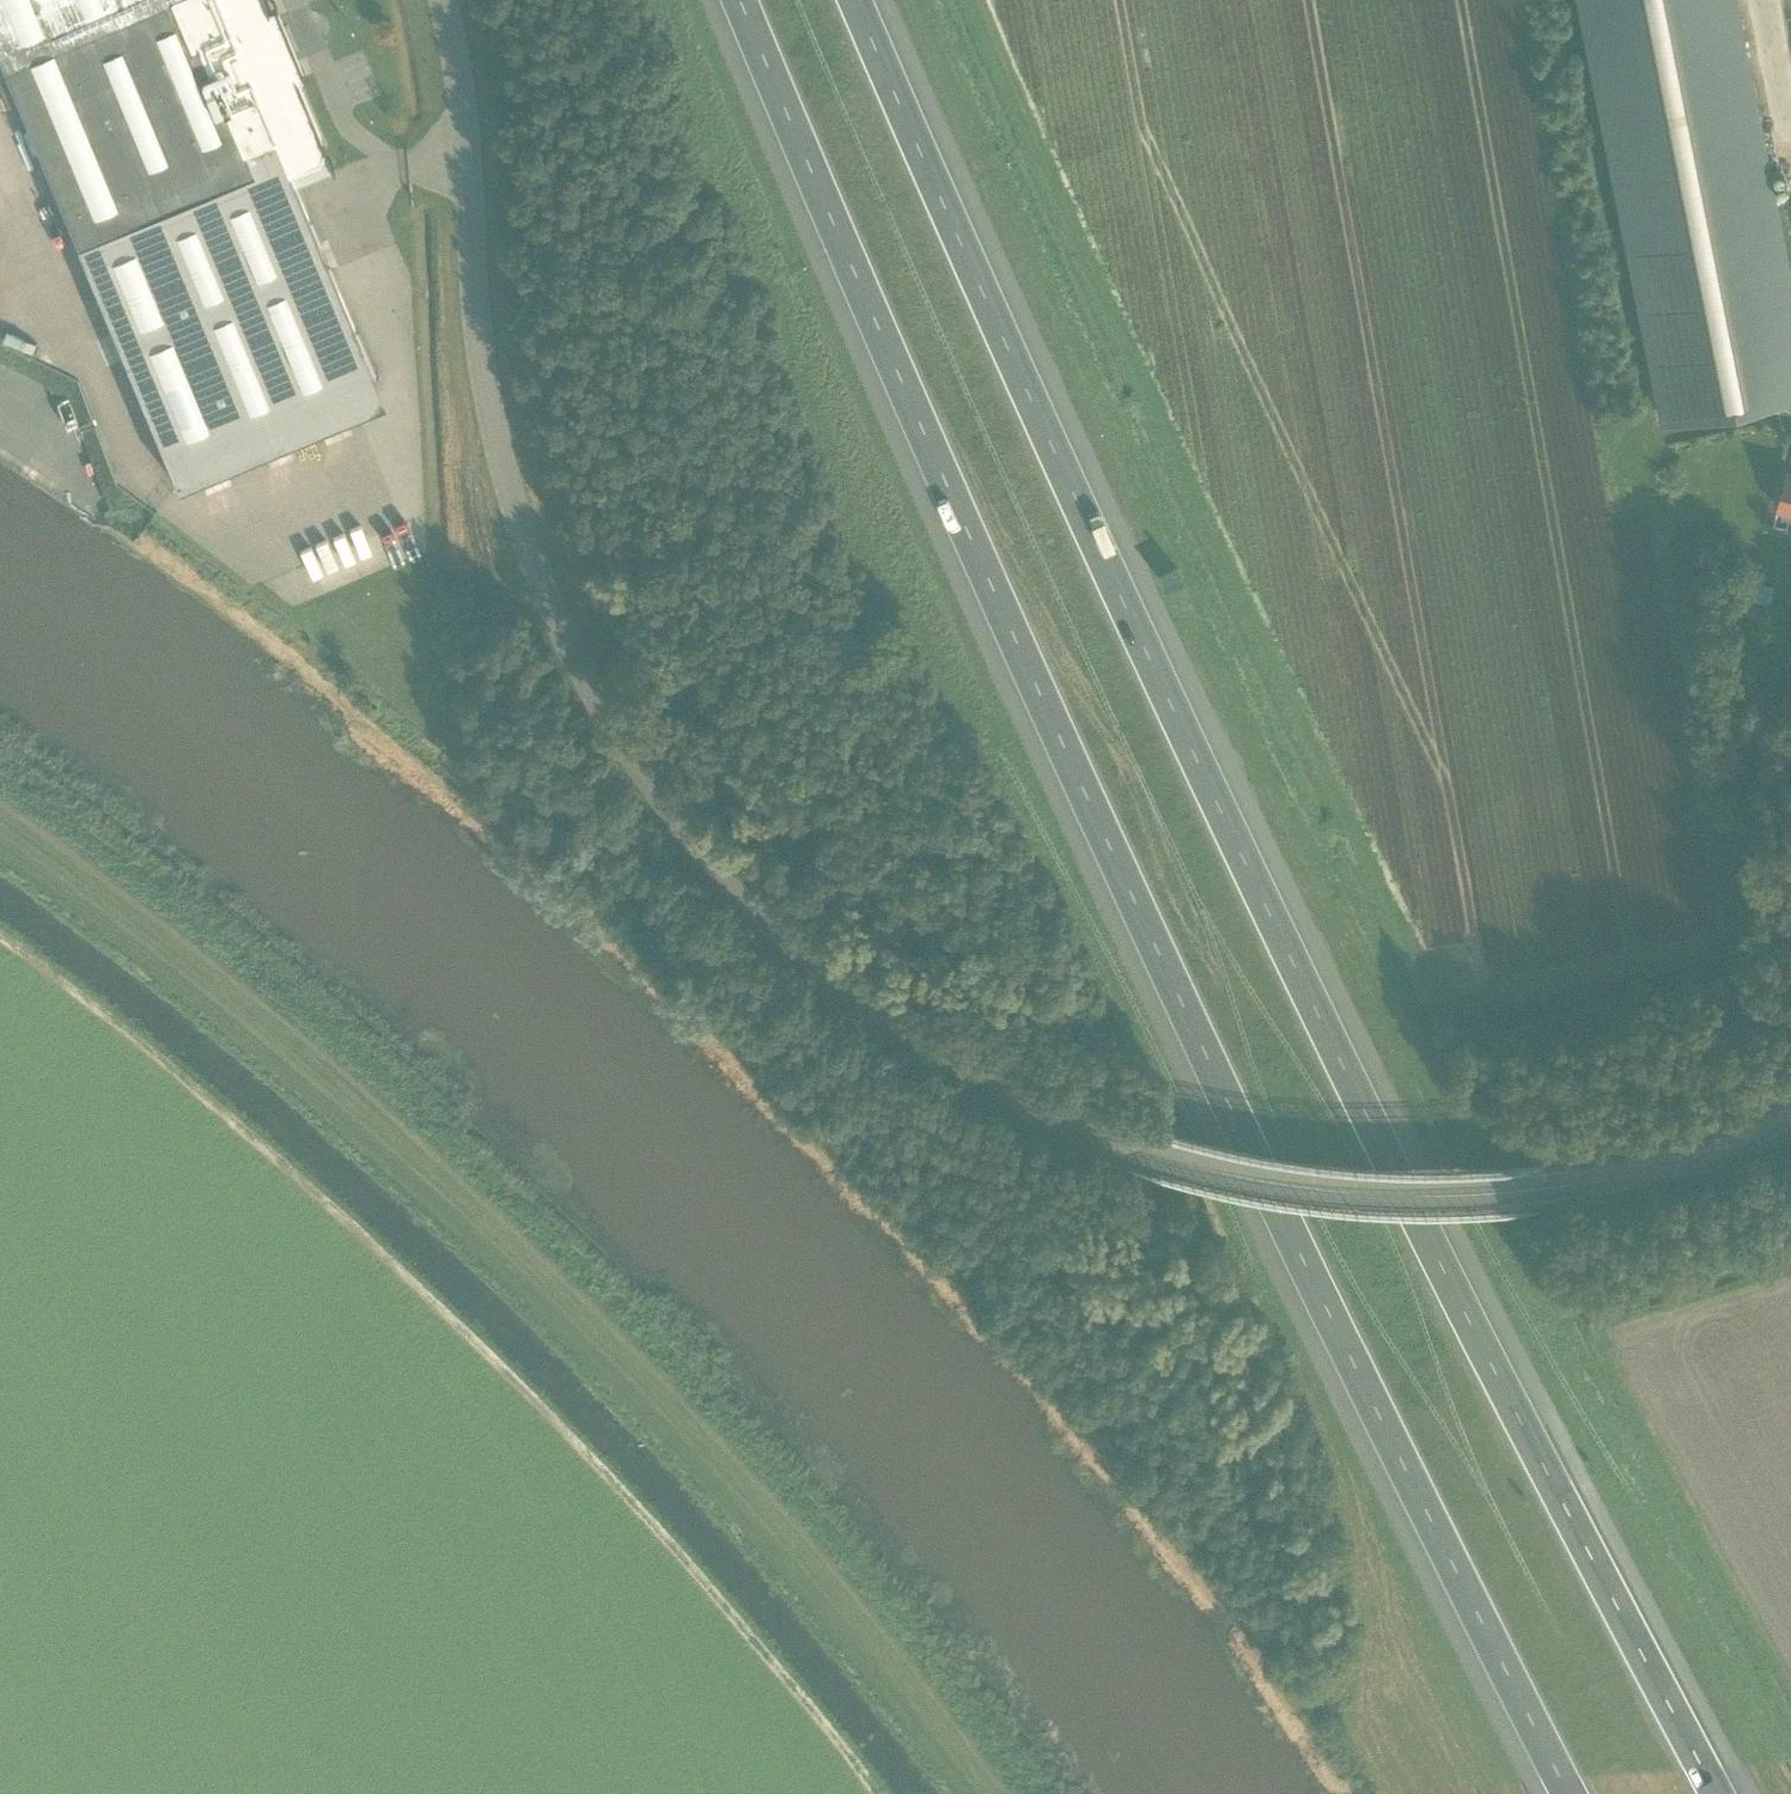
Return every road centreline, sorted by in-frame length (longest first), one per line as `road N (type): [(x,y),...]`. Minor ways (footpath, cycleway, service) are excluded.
road 1 (tertiary): [(1790,1122),(1655,1158),(1514,1179),(1402,1182),(1261,1168),(1146,1140),(1050,1105),(914,1032),(820,963),(747,895),(663,797),(595,693),(538,573),(485,379),(463,101),(443,0)]
road 2 (motorway): [(1716,1793),(1369,1119),(858,0)]
road 3 (motorway): [(743,0),(1233,1112),(1569,1793)]

